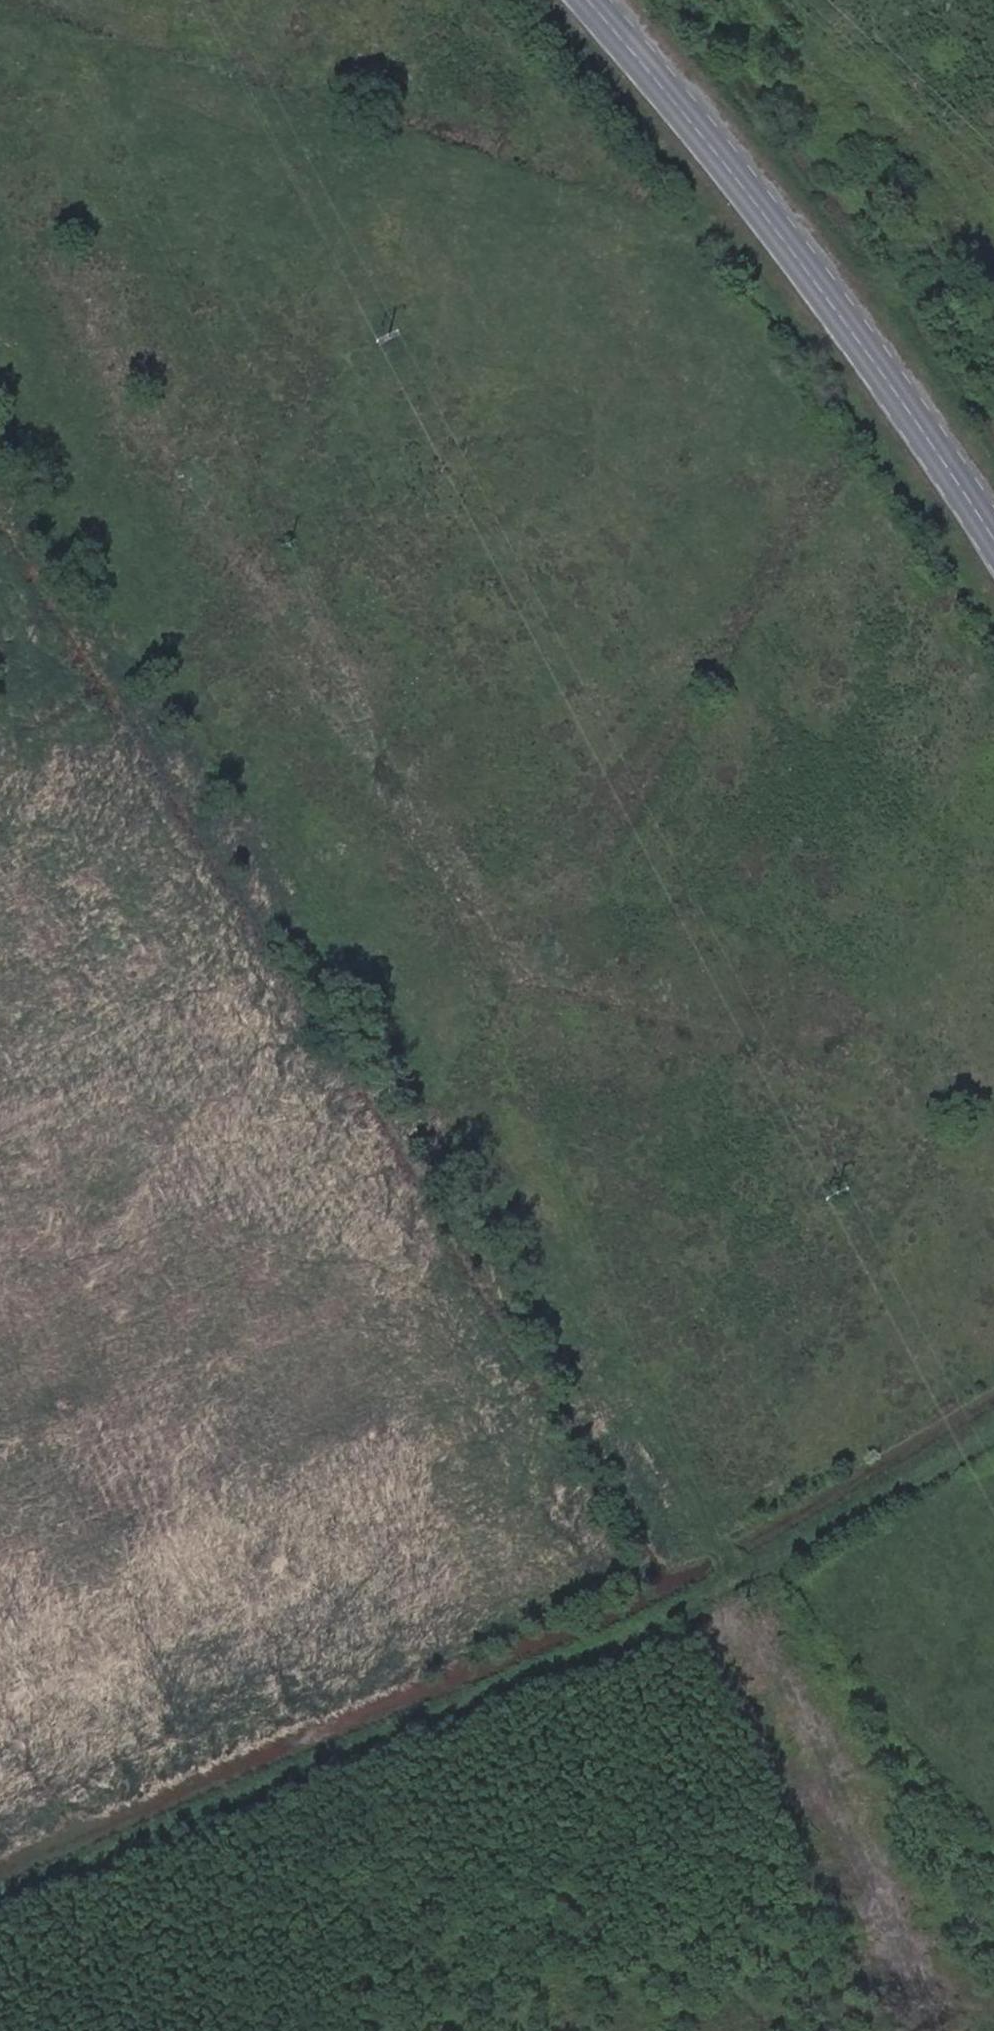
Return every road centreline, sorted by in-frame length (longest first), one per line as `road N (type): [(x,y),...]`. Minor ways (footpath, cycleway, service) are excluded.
road 1 (secondary): [(587,0),(816,278),(993,545)]

